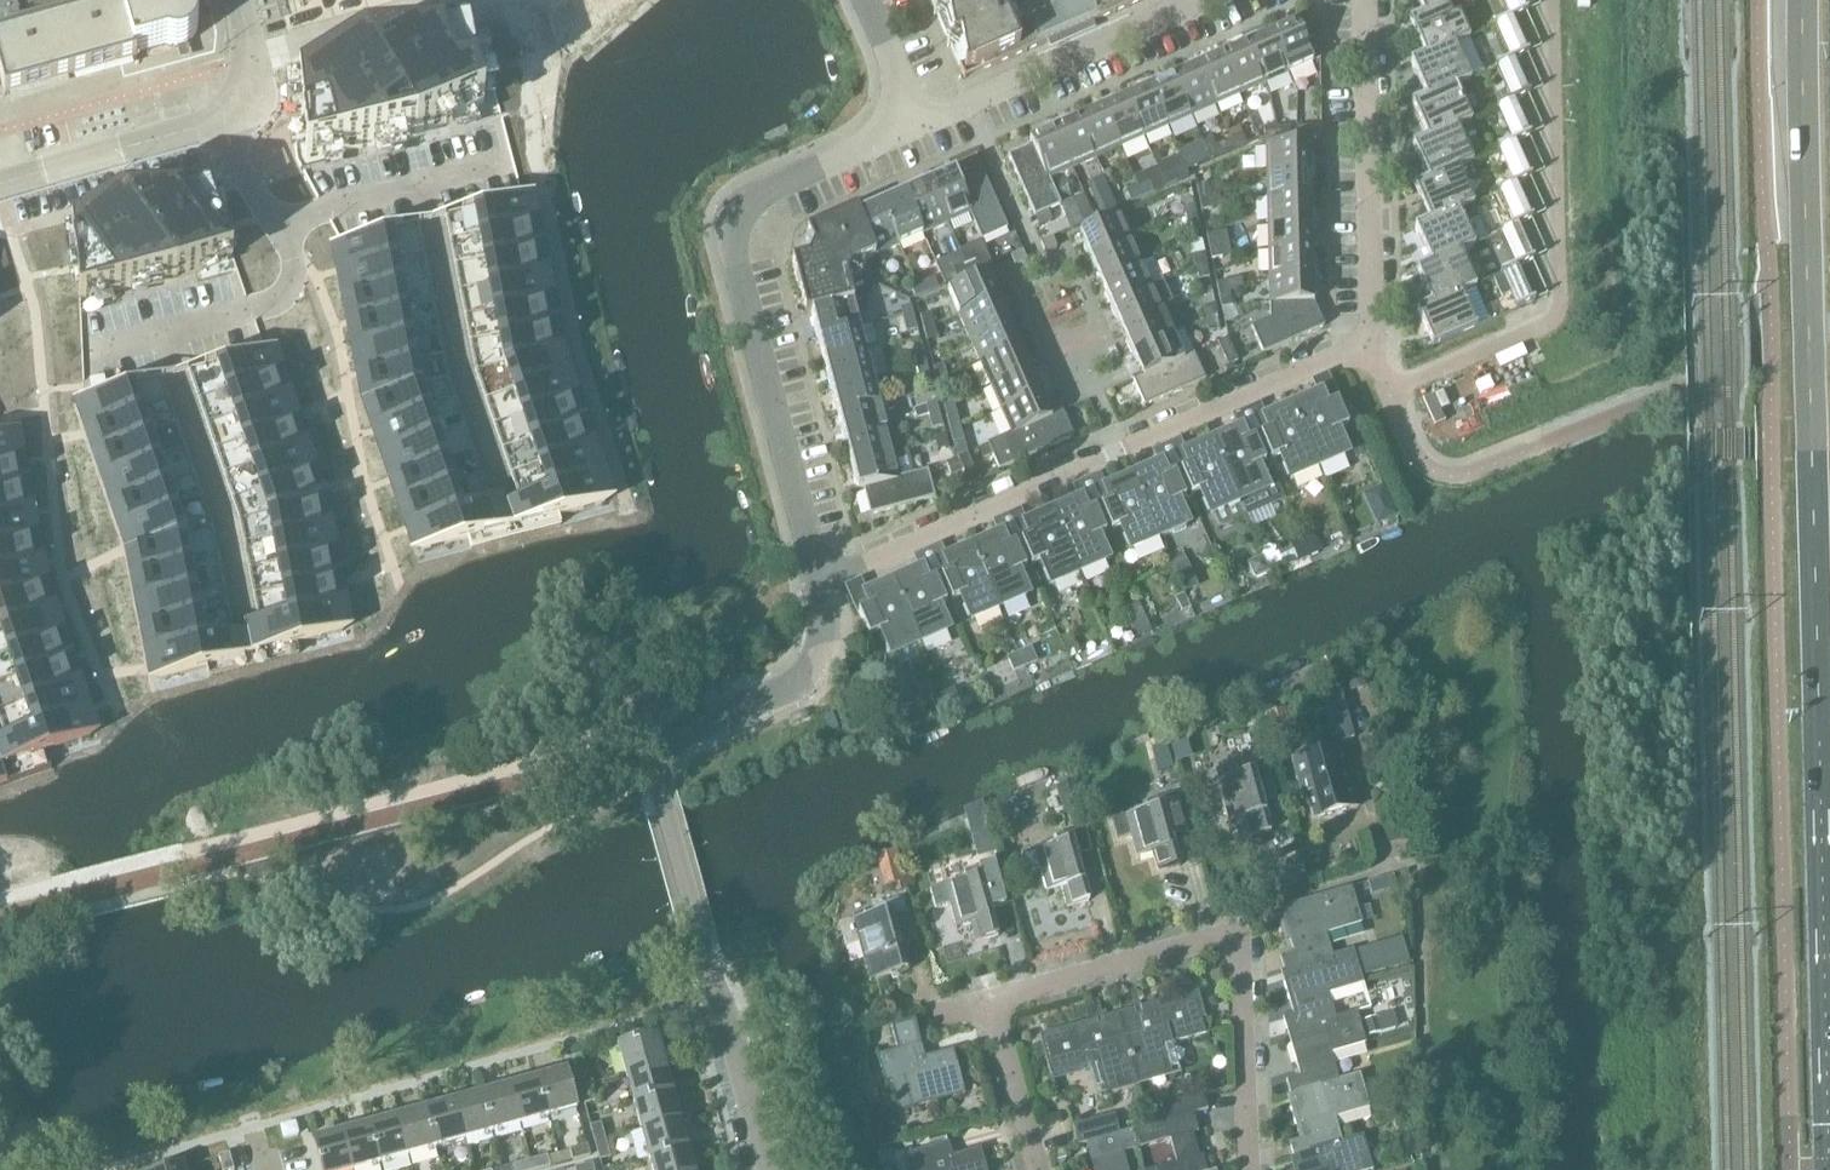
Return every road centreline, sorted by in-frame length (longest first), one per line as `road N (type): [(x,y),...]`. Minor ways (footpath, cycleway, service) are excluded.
road 1 (primary): [(1804,0),(1829,1112)]
road 2 (residential): [(252,57),(496,1),(535,39),(534,152),(581,365),(620,491)]
road 3 (unclassified): [(0,915),(648,746)]
road 4 (residential): [(818,581),(1373,337)]
road 5 (residential): [(818,581),(736,259),(736,220),(769,189),(917,124)]
road 6 (residential): [(1373,337),(1389,391),(1554,323),(1561,312),(1555,0)]
road 7 (residential): [(1035,1169),(991,1035),(997,987),(1241,914)]
road 8 (residential): [(765,1169),(648,746)]
road 9 (residential): [(1373,337),(1368,0)]
road 10 (residential): [(917,124),(1204,0)]
road 11 (residential): [(277,220),(298,275),(291,288),(269,303),(100,347)]
road 12 (residential): [(648,746),(800,679),(825,632),(818,581)]
road 13 (residential): [(1264,1169),(1257,987),(1241,914)]
road 14 (residential): [(0,185),(216,121)]
road 15 (residential): [(277,220),(488,165)]
road 16 (residential): [(917,124),(865,0)]

